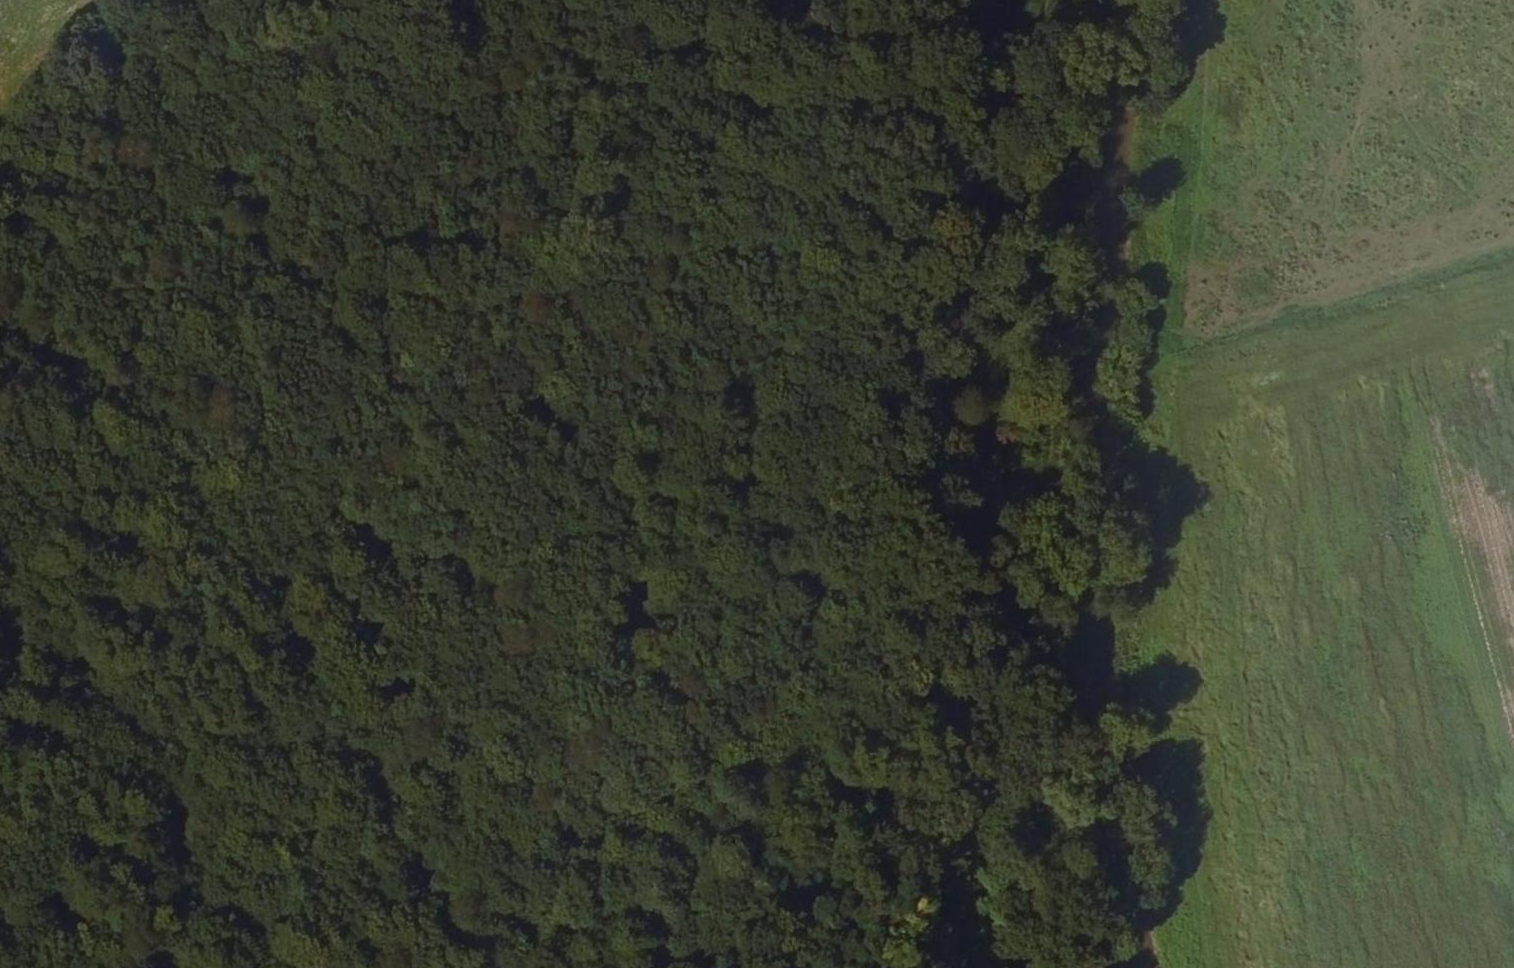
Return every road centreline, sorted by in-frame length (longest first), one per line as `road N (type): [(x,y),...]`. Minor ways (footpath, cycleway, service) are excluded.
road 1 (track): [(479,967),(400,838),(261,690),(230,578),(189,498),(0,185)]

